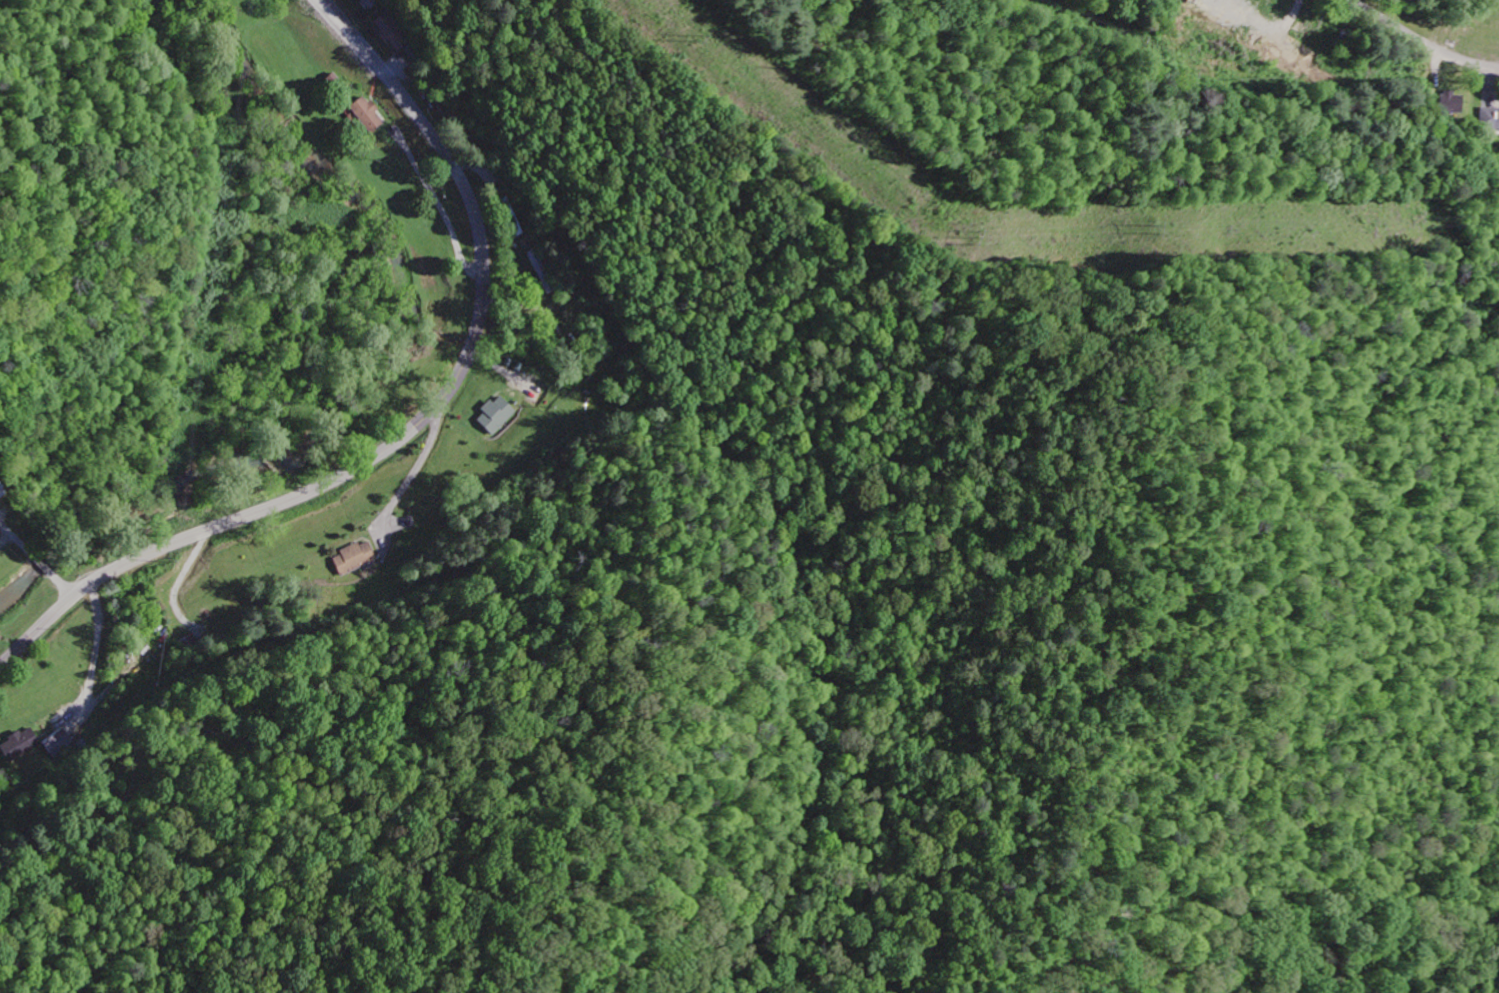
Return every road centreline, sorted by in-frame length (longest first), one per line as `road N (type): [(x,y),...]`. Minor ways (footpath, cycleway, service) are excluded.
road 1 (tertiary): [(0,667),(52,615),(125,563),(370,462),(413,429),(463,366),(485,271),(470,202),(417,112),(324,0)]
road 2 (residential): [(1348,0),(1413,37),(1498,66)]

